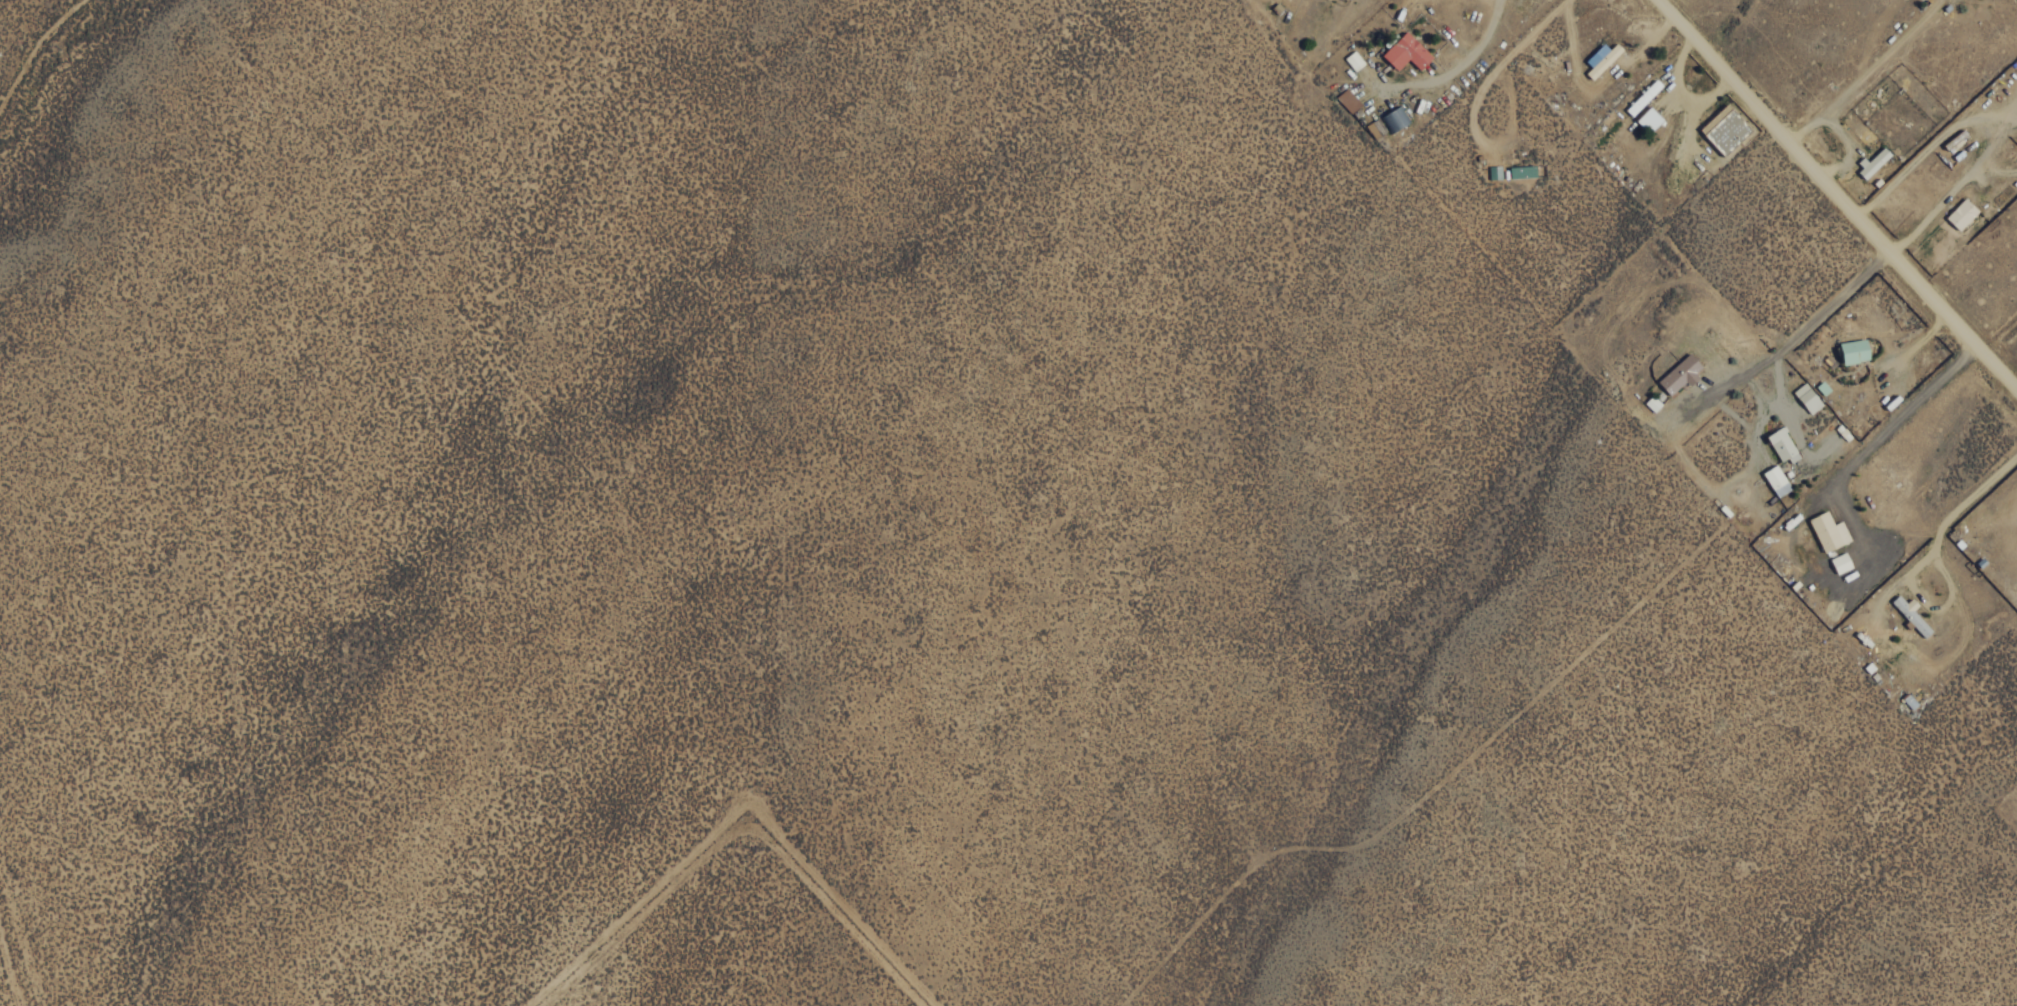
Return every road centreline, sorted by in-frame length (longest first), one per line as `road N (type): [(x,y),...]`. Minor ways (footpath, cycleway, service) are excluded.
road 1 (residential): [(1661,0),(2016,387)]

